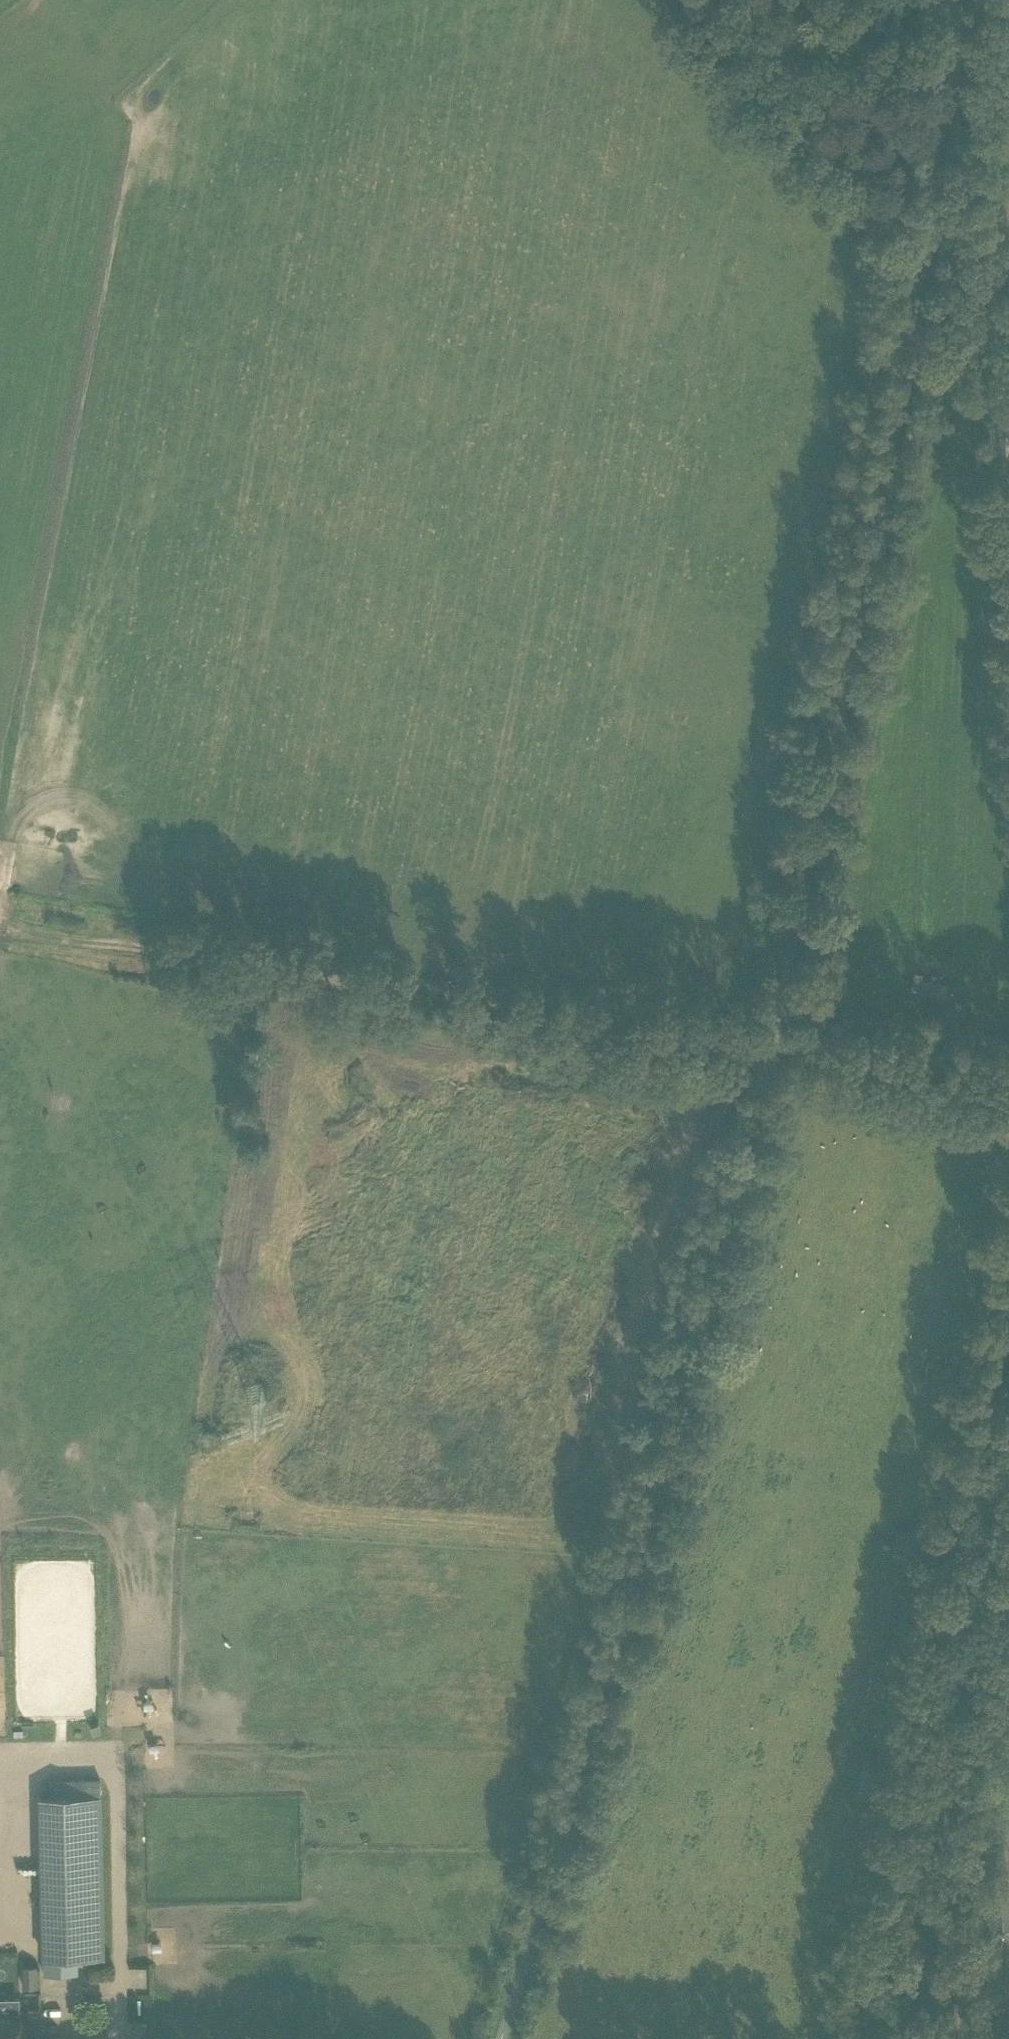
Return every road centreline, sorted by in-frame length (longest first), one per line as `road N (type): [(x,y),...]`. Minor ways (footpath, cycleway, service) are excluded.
road 1 (track): [(704,1015),(856,297),(847,227),(676,0)]
road 2 (track): [(0,928),(704,1015),(936,1056),(1008,1082)]
road 3 (track): [(961,2038),(947,1760),(1008,1395)]
road 4 (track): [(1008,497),(986,324),(1008,0)]

